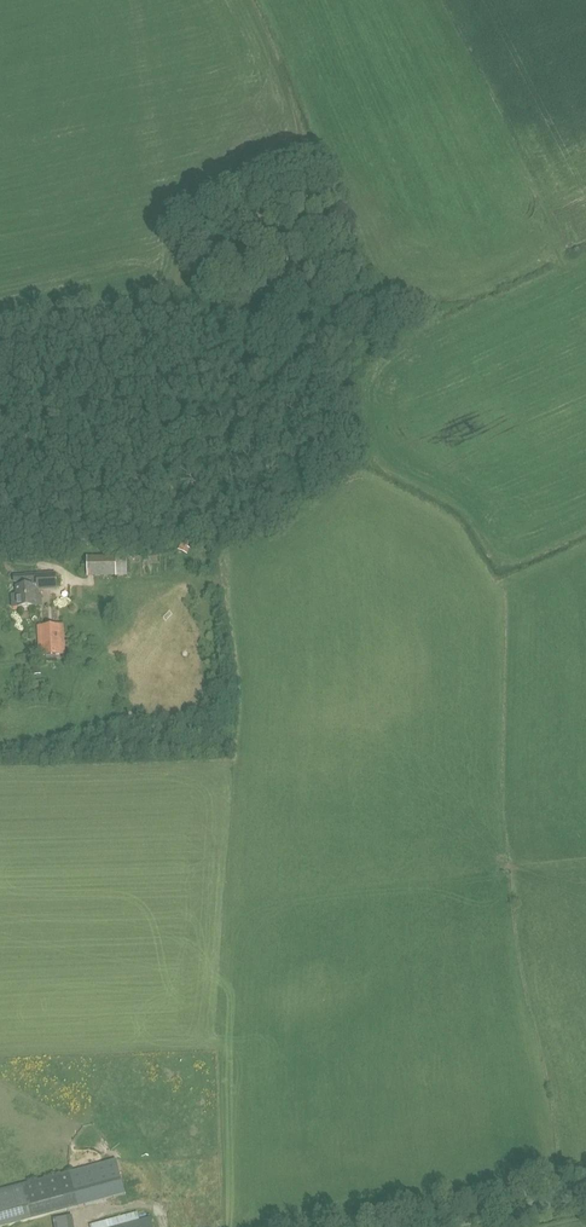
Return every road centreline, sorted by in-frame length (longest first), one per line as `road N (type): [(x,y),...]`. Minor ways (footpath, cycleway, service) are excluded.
road 1 (unclassified): [(432,1226),(585,1196)]

